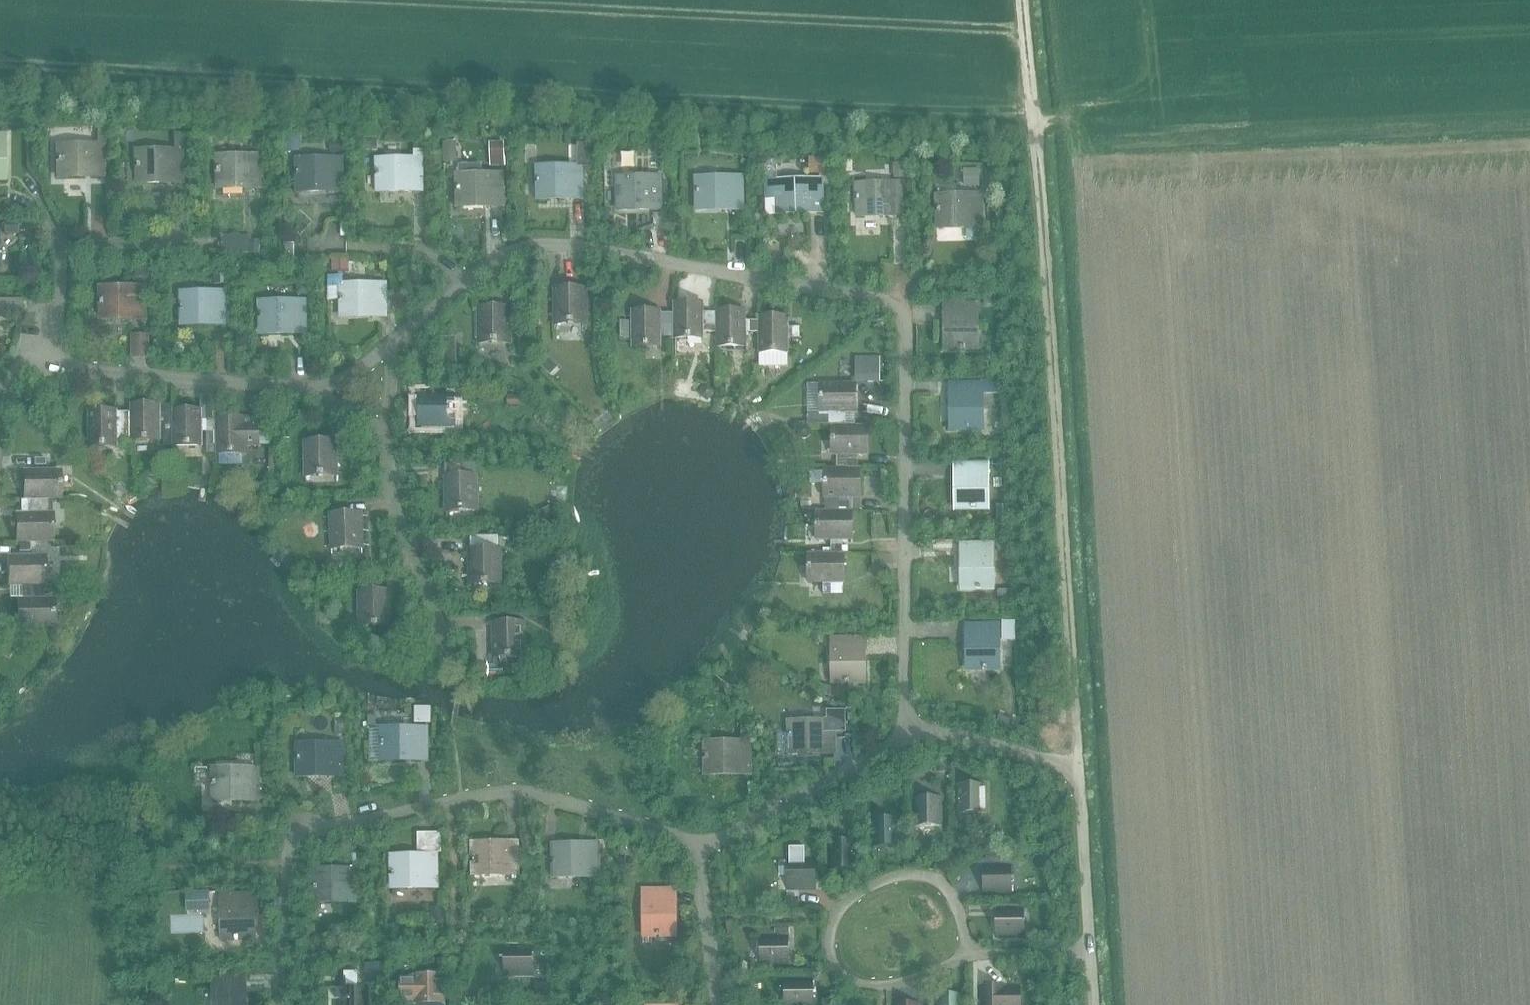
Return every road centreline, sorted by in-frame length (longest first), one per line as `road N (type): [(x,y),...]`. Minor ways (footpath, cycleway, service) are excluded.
road 1 (residential): [(917,731),(907,313),(593,252),(549,257),(461,288)]
road 2 (residential): [(1081,768),(1038,126)]
road 3 (residential): [(280,1004),(285,853),(299,825),(430,813),(502,794),(593,814),(696,853)]
road 4 (residential): [(972,954),(886,986),(856,985),(833,969),(837,910),(864,889),(926,874),(948,888),(962,917)]
road 5 (residential): [(326,387),(46,367)]
road 6 (residential): [(46,367),(64,254),(74,245),(209,244)]
road 7 (residential): [(392,432),(388,489),(447,636),(453,677)]
road 8 (residential): [(696,853),(873,764),(917,731)]
road 9 (residential): [(461,288),(425,258),(273,250)]
road 10 (residential): [(1094,950),(1081,768)]
road 11 (residential): [(917,731),(1081,768)]
road 12 (residential): [(715,1004),(696,853)]
road 13 (track): [(1026,0),(1038,126)]
road 14 (residential): [(1094,950),(972,954)]

